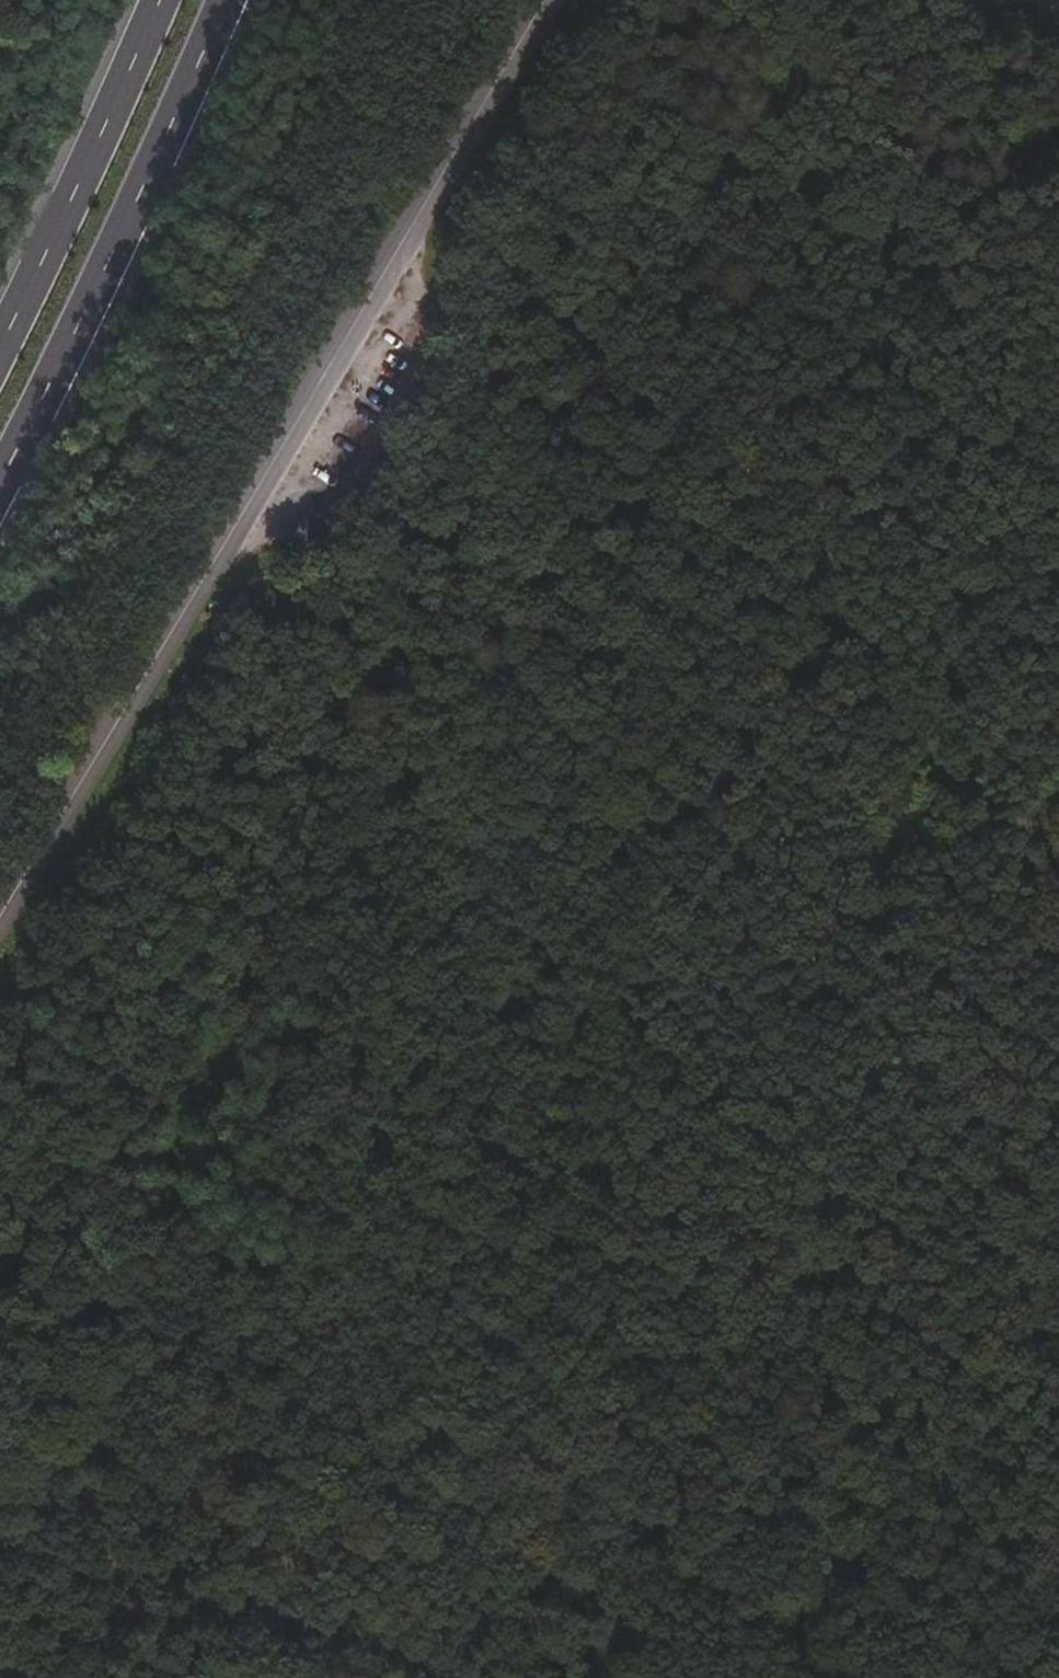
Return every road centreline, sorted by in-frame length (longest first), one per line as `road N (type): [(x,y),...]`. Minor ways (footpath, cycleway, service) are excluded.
road 1 (tertiary): [(0,915),(544,0)]
road 2 (trunk): [(0,484),(214,0)]
road 3 (trunk): [(161,0),(0,352)]

